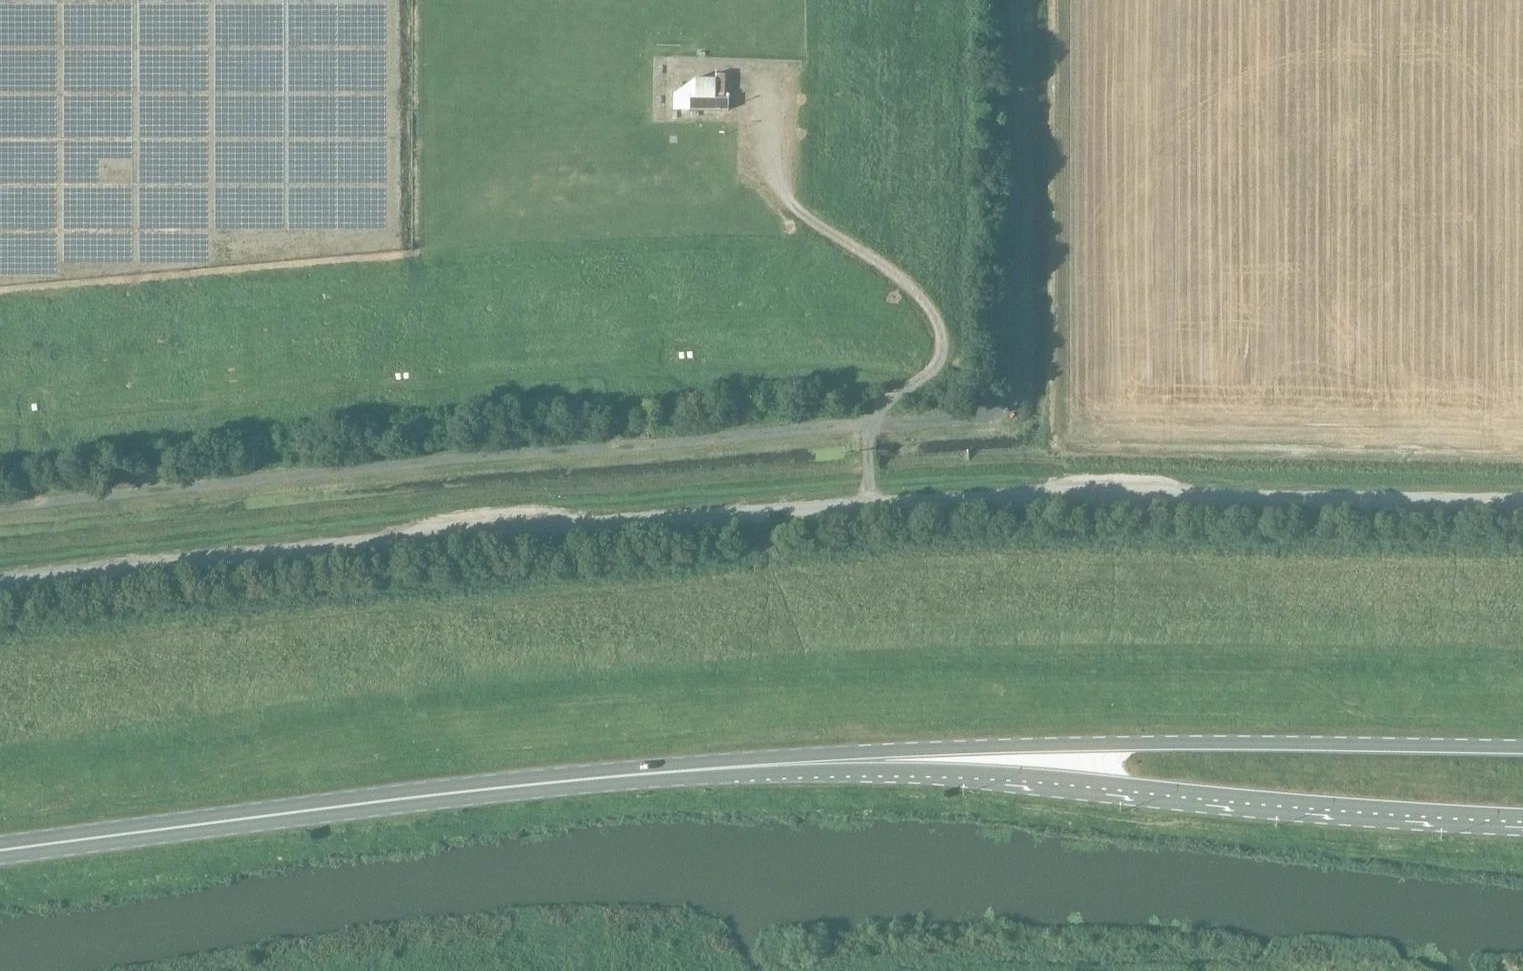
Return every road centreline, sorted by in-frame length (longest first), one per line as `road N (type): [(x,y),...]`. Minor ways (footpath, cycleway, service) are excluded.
road 1 (unclassified): [(0,586),(493,531),(1018,497),(1522,505)]
road 2 (track): [(0,507),(845,425),(959,421),(1003,409),(1017,383),(1018,0)]
road 3 (primary): [(0,850),(643,775),(834,763)]
road 4 (primary): [(834,763),(1522,820)]
road 5 (primary): [(1522,748),(915,751),(834,763)]
road 6 (track): [(780,84),(784,193),(798,211),(899,278),(939,323),(931,369),(871,422),(869,506)]

